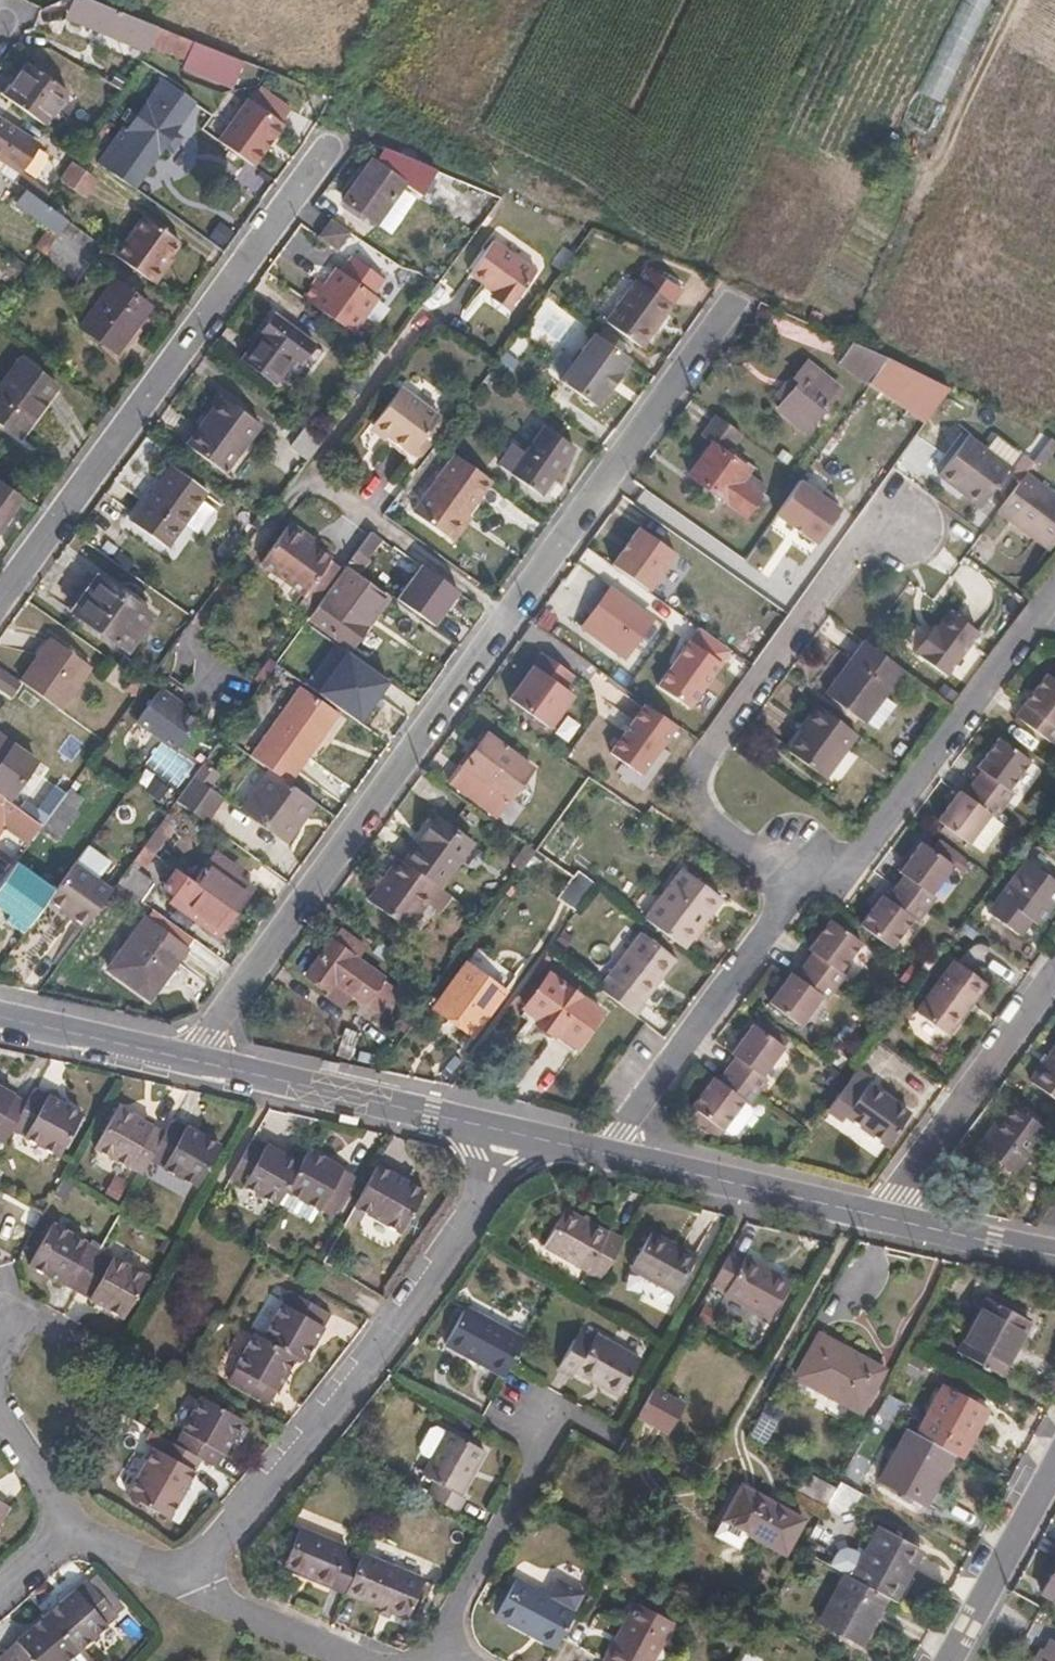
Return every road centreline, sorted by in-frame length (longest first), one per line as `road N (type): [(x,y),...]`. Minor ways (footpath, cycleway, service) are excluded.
road 1 (residential): [(337,141),(0,605)]
road 2 (residential): [(511,622),(192,1063)]
road 3 (residential): [(800,866),(702,821),(694,778),(851,553),(905,532)]
road 4 (residential): [(479,1199),(208,1573)]
road 5 (residential): [(1054,591),(835,892),(800,866)]
road 6 (residential): [(742,303),(511,622)]
road 7 (residential): [(800,866),(786,897),(598,1152)]
road 8 (residential): [(1054,978),(882,1219)]
road 9 (tertiary): [(479,1127),(192,1063)]
road 10 (tertiary): [(882,1219),(598,1152)]
road 11 (residential): [(427,1660),(544,1446),(535,1411)]
road 12 (residential): [(318,482),(511,622)]
road 13 (residential): [(952,1660),(1054,1469)]
road 14 (residential): [(208,1573),(398,1660)]
road 15 (tertiary): [(192,1063),(0,1020)]
road 16 (tertiary): [(1054,1257),(882,1219)]
road 17 (residential): [(68,1529),(136,1562),(208,1573)]
road 18 (residential): [(68,1529),(0,1426)]

